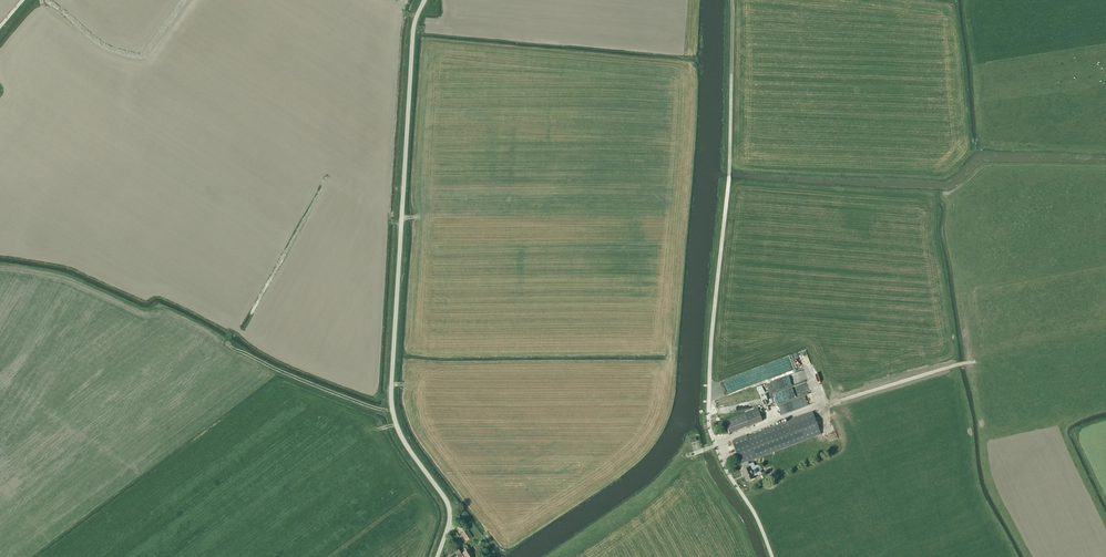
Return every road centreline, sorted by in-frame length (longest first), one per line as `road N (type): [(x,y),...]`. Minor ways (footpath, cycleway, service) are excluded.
road 1 (unclassified): [(436,556),(447,503),(398,431),(391,394),(413,44),(426,0)]
road 2 (unclassified): [(772,556),(712,438),(708,403),(731,75)]
road 3 (track): [(392,413),(228,345)]
road 4 (track): [(825,405),(975,361)]

